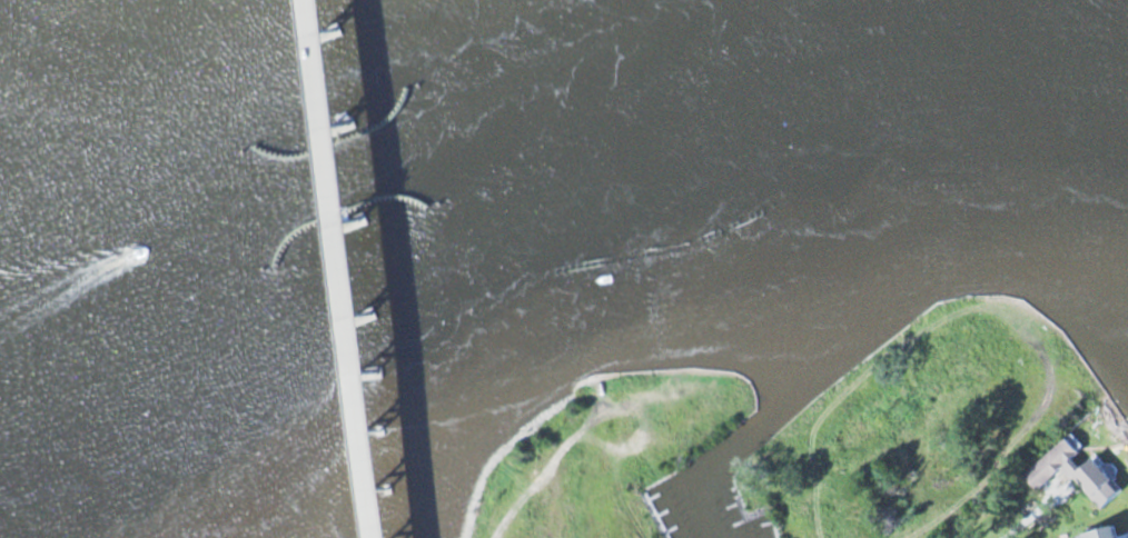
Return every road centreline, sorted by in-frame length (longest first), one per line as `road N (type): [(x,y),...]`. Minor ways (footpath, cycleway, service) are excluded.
road 1 (tertiary): [(288,0),(352,537)]

